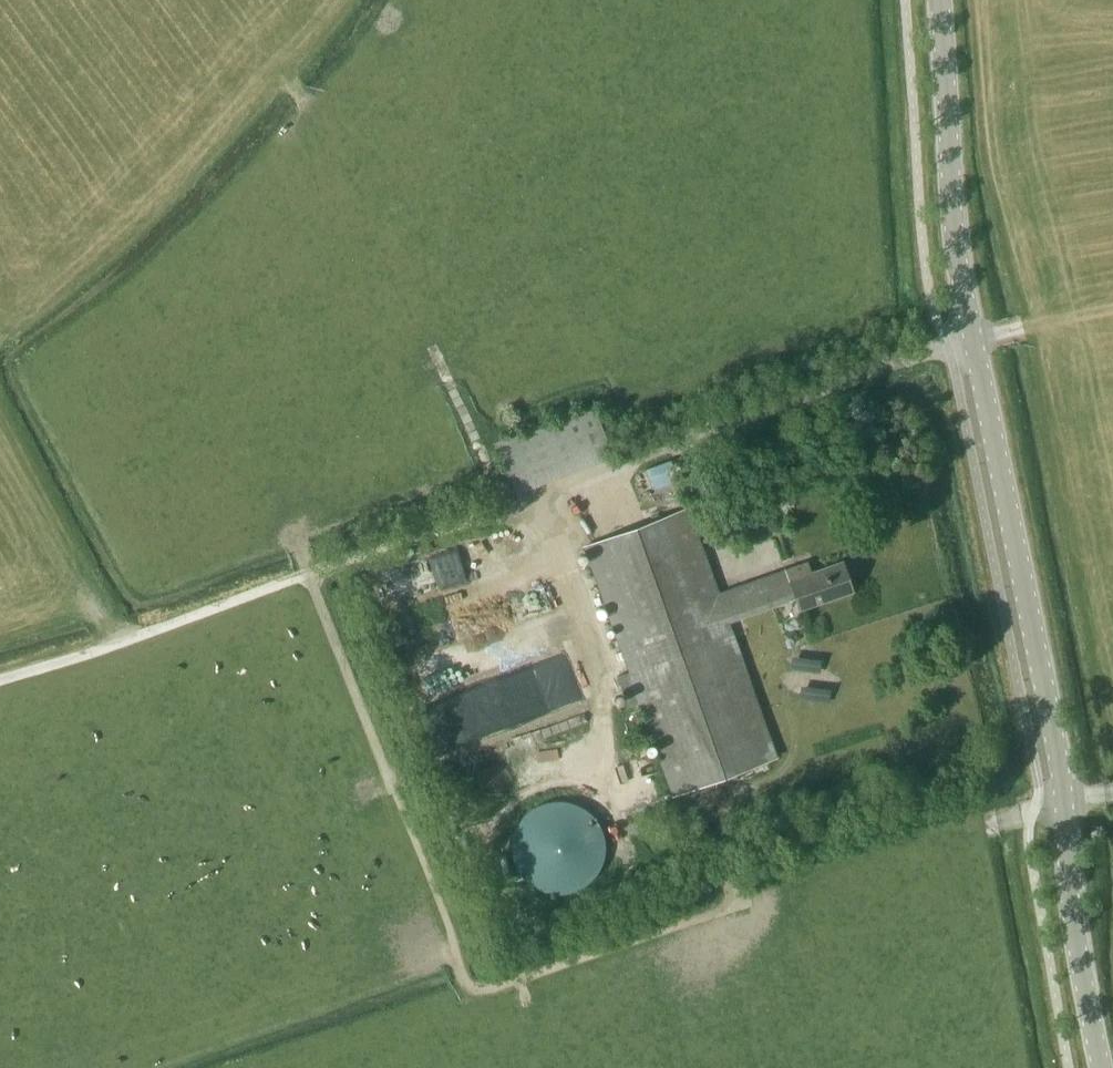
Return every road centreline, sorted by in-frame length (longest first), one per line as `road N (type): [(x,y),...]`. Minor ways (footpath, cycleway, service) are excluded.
road 1 (secondary): [(1101,1067),(1074,931),(1064,770),(955,237),(942,0)]
road 2 (track): [(532,505),(0,684)]

